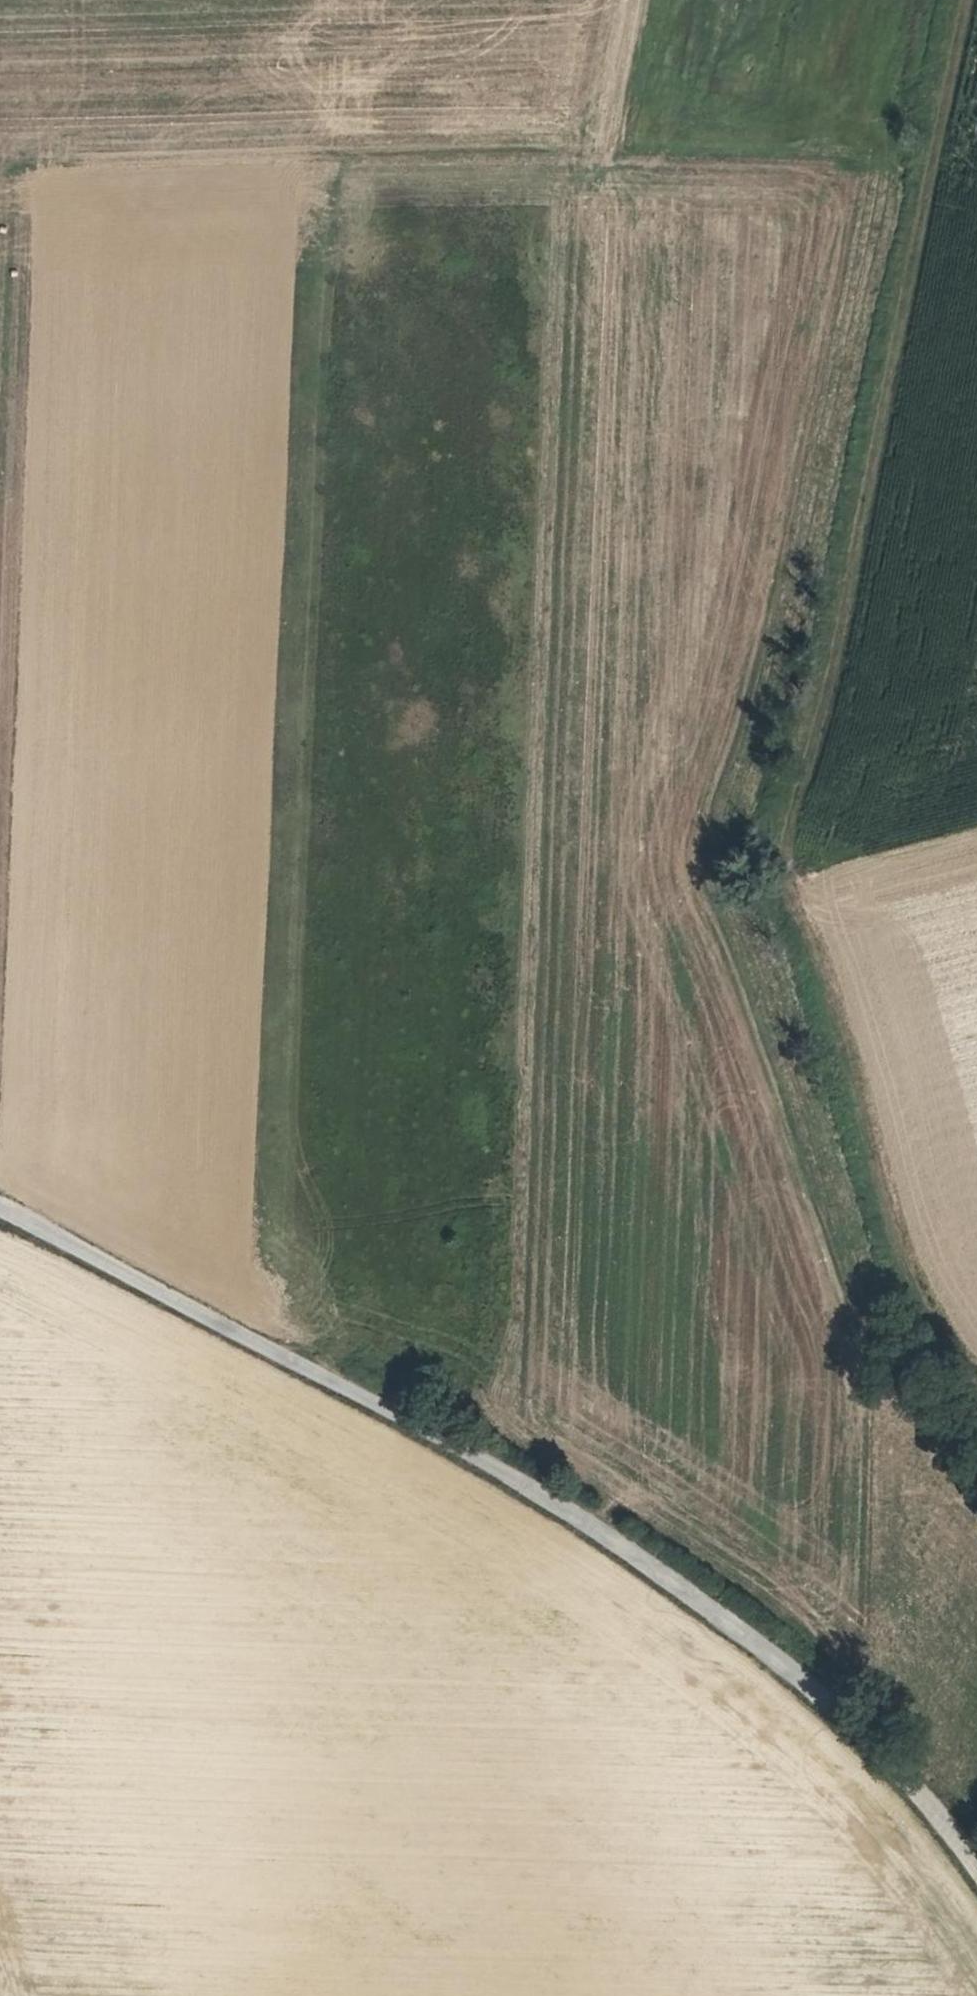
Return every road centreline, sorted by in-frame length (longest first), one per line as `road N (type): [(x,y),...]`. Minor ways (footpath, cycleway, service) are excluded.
road 1 (track): [(962,0),(821,701),(779,838),(781,876),(900,1270),(923,1327),(976,1390)]
road 2 (track): [(0,1220),(547,1504),(816,1695),(911,1793),(976,1879)]

